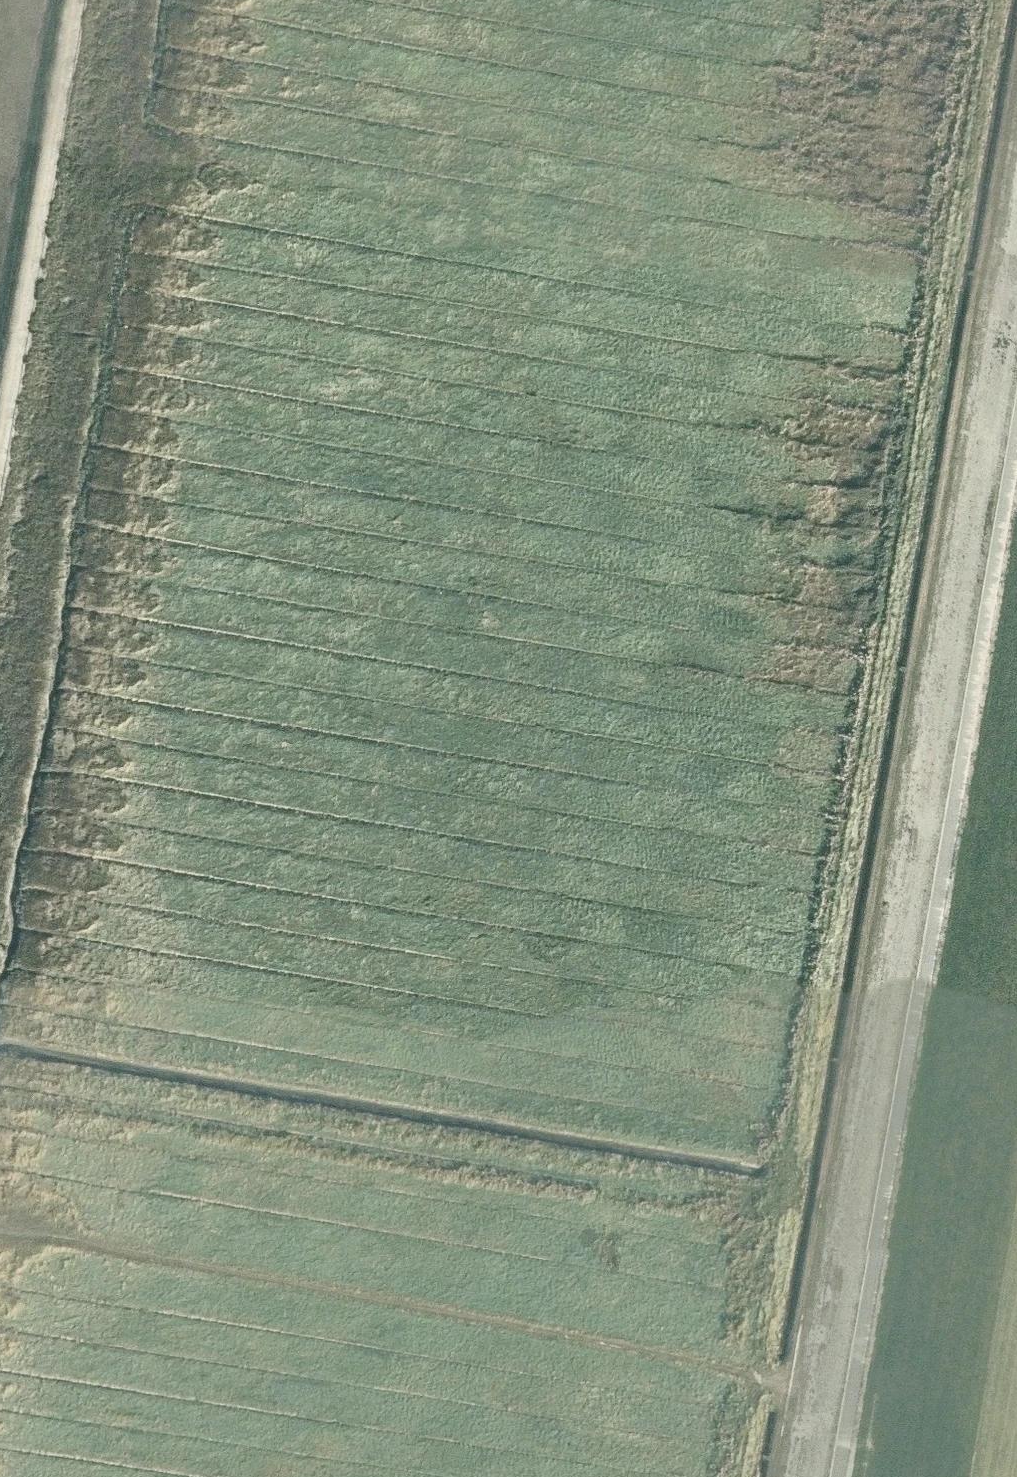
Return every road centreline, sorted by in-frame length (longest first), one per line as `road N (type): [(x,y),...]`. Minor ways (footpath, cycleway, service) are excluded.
road 1 (track): [(1016,477),(841,1476)]

